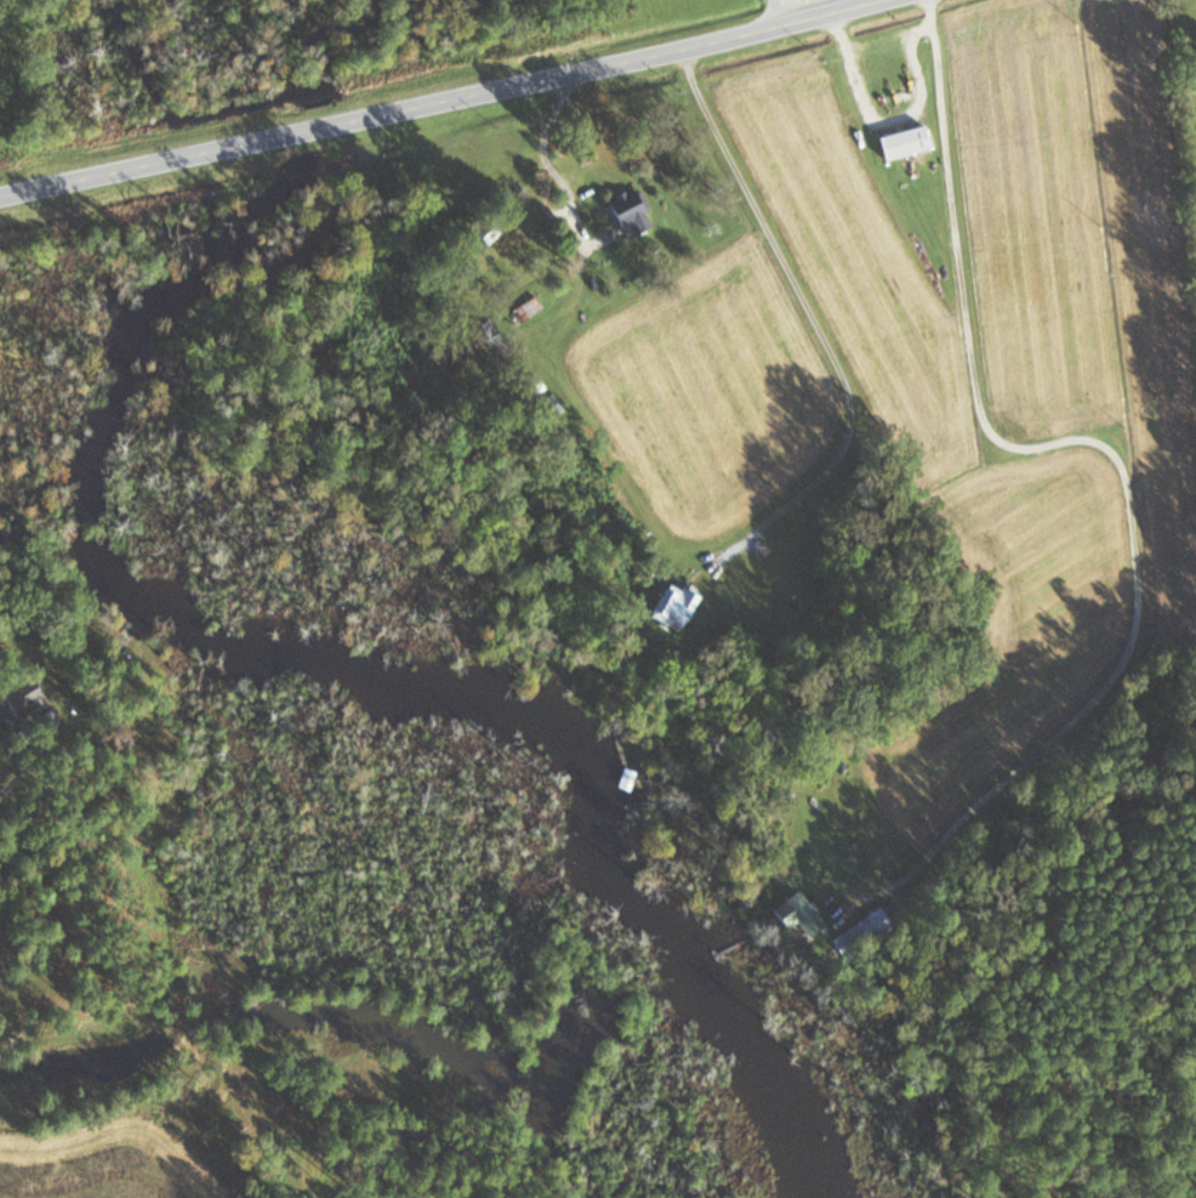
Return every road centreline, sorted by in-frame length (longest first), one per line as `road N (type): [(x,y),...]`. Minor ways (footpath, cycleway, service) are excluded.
road 1 (primary): [(880,0),(0,196)]

